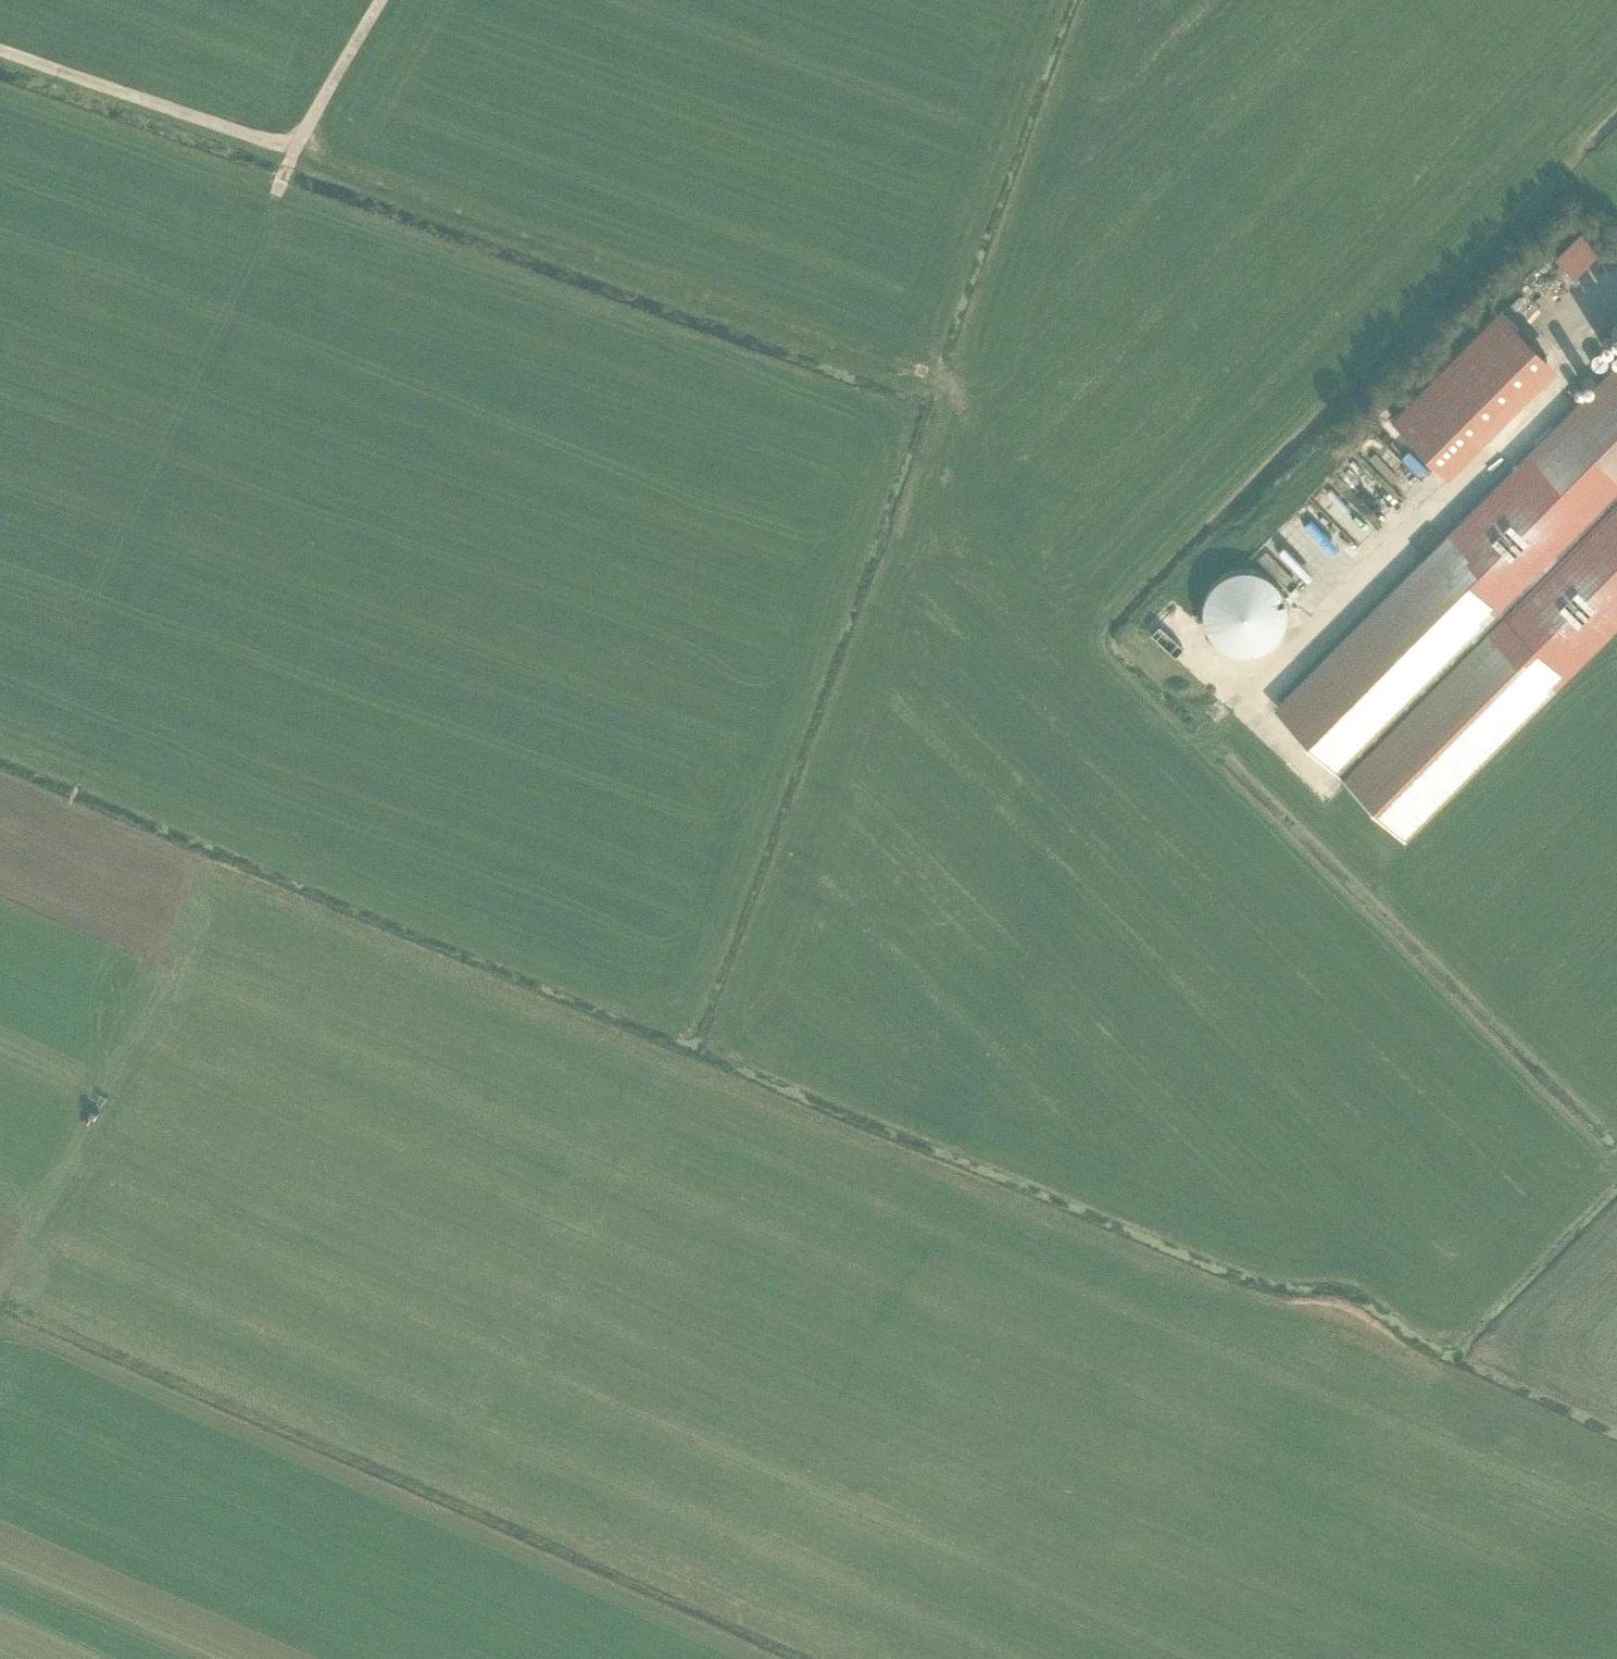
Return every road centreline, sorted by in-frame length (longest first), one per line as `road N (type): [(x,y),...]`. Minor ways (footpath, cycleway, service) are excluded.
road 1 (track): [(298,142),(251,139),(0,50)]
road 2 (track): [(381,0),(276,193)]

